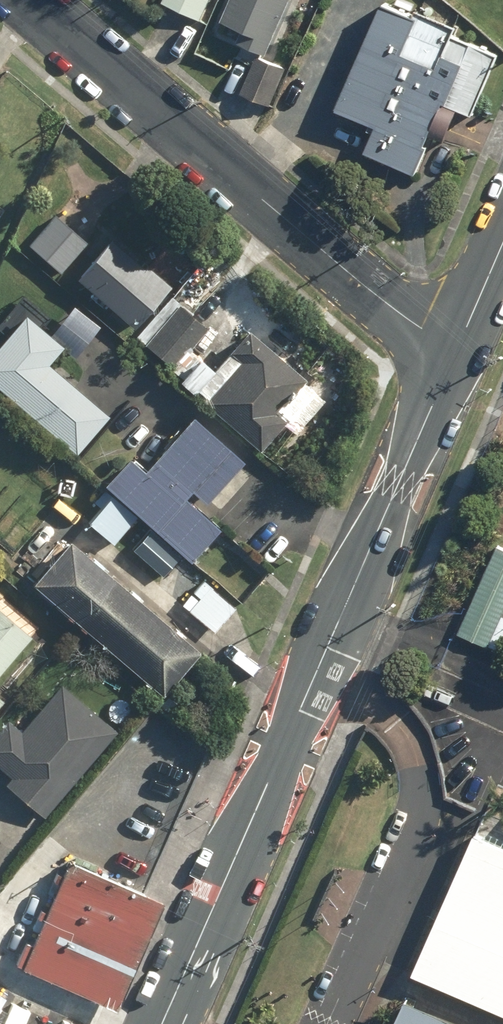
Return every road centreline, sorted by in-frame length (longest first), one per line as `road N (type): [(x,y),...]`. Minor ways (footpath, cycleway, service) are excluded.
road 1 (tertiary): [(453,354),(163,1023)]
road 2 (residential): [(33,0),(453,354)]
road 3 (tertiary): [(502,238),(453,354)]

